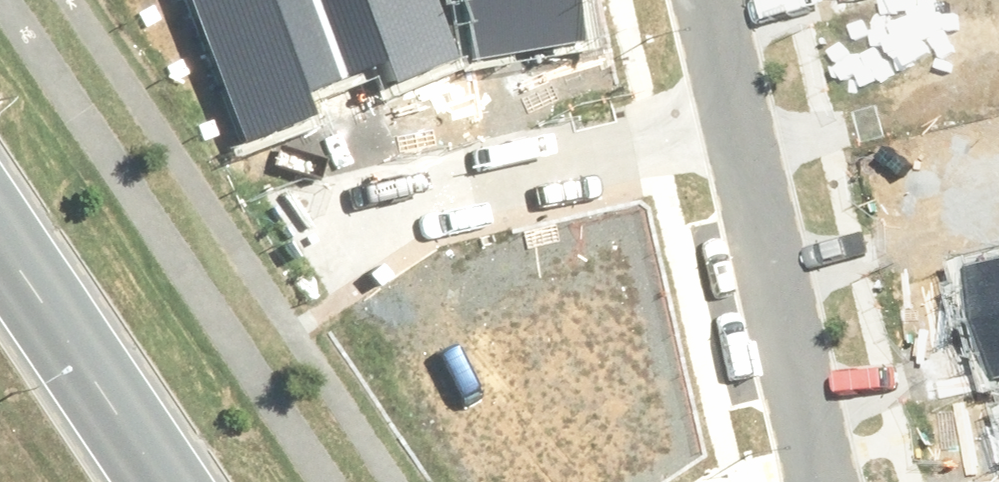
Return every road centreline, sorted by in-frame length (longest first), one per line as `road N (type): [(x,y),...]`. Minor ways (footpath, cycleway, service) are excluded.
road 1 (residential): [(341,196),(723,115)]
road 2 (residential): [(723,115),(807,481)]
road 3 (tertiary): [(190,481),(0,194)]

